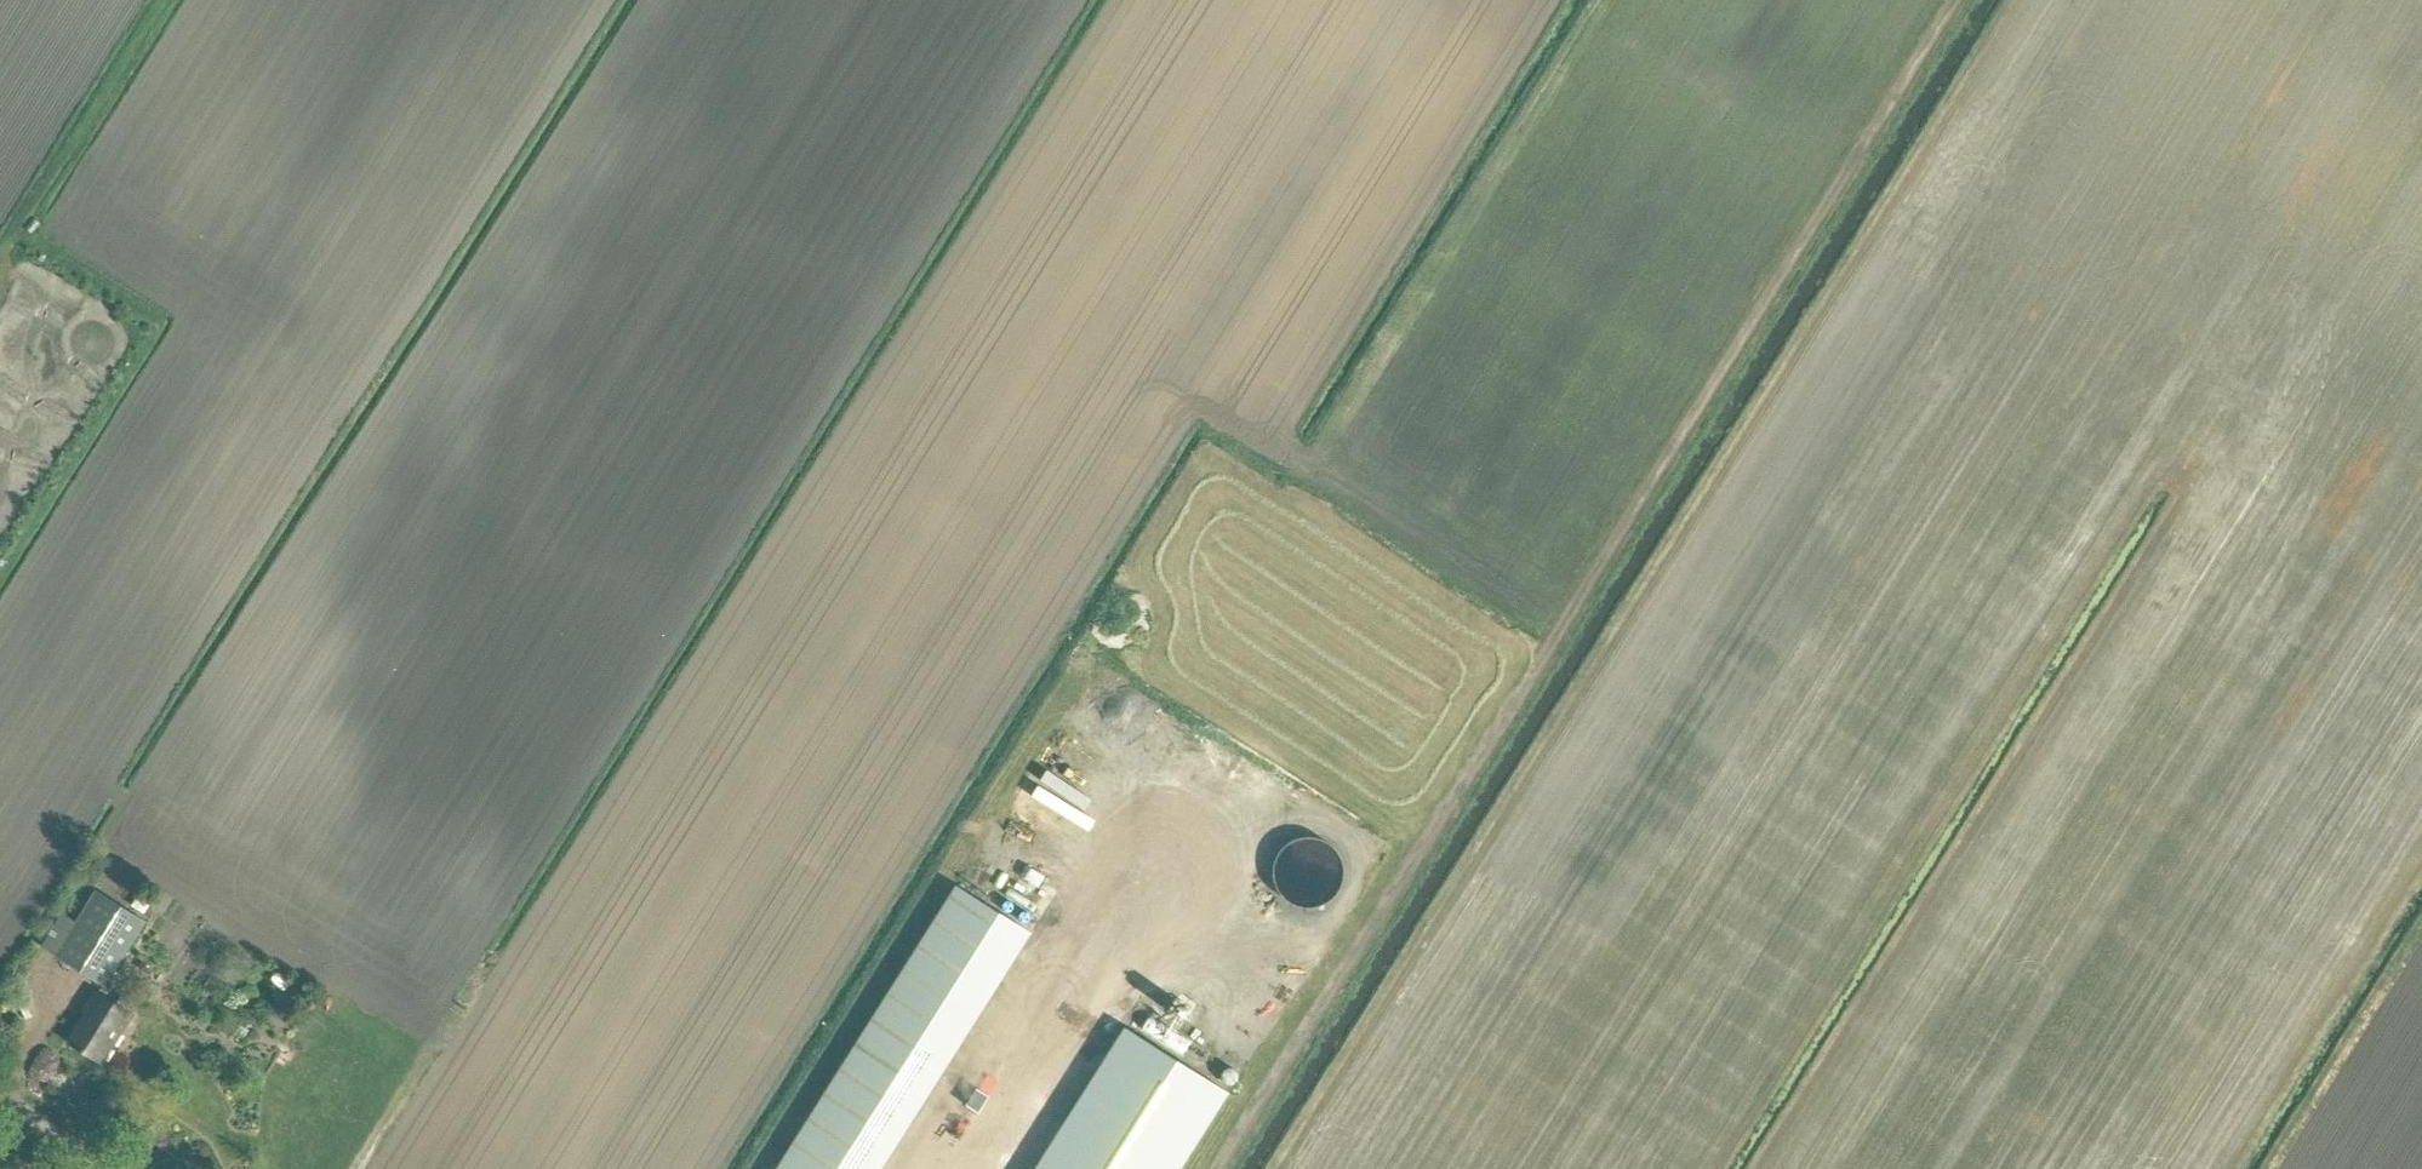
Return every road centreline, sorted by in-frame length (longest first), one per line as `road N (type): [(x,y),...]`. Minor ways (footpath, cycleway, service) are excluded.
road 1 (track): [(1217,1168),(1960,0)]
road 2 (unclassified): [(114,1168),(0,1098)]

